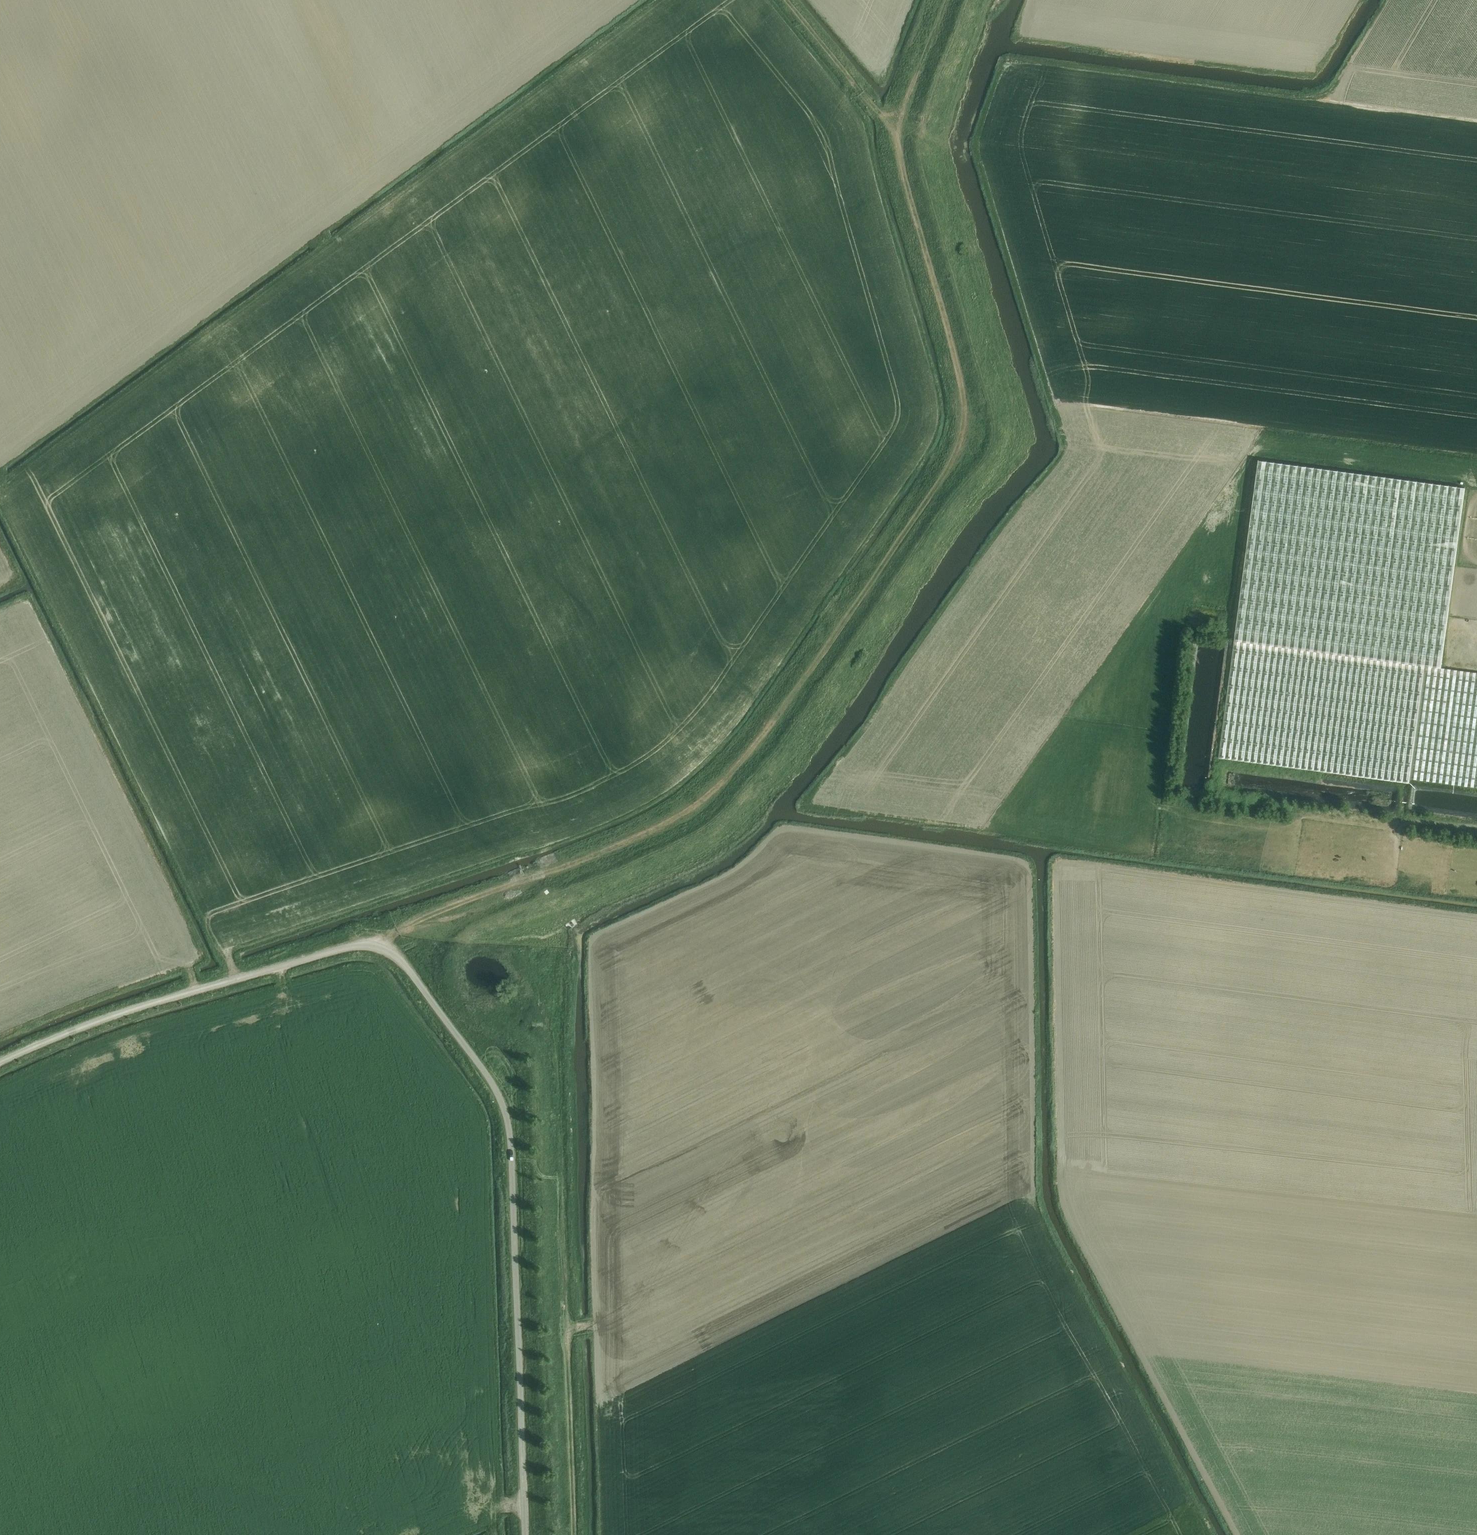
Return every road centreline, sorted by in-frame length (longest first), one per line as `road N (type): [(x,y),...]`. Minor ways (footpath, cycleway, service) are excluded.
road 1 (unclassified): [(524,1534),(505,1113),(399,958),(380,948)]
road 2 (unclassified): [(0,1062),(140,1006),(351,945),(380,948)]

